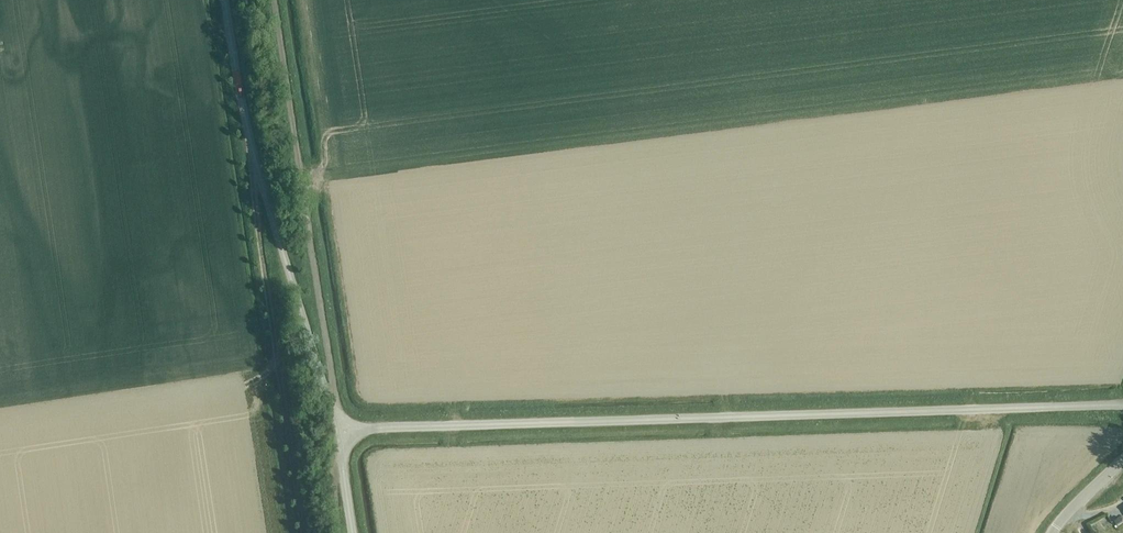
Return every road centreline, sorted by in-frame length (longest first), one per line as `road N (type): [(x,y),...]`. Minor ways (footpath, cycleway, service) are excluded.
road 1 (unclassified): [(339,429),(1122,405)]
road 2 (track): [(338,532),(331,362),(273,0)]
road 3 (unclassified): [(339,429),(257,167),(226,0)]

